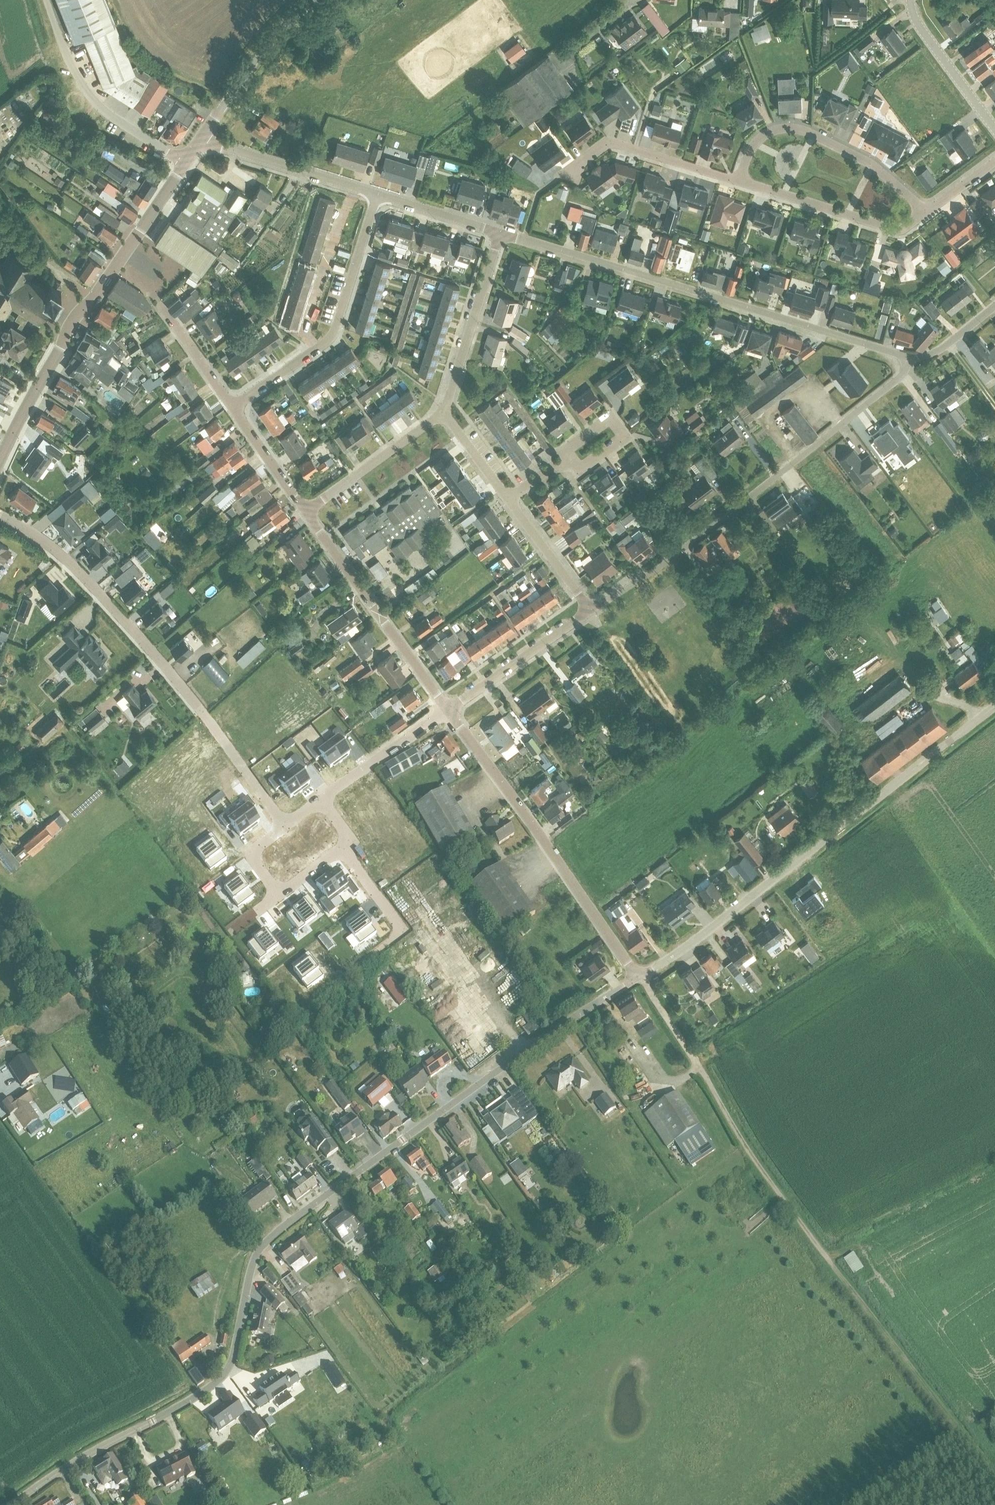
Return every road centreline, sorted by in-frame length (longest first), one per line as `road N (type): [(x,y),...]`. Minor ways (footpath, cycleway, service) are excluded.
road 1 (residential): [(11,1504),(218,1380),(231,1364),(256,1253),(272,1234),(638,976)]
road 2 (residential): [(638,976),(994,706)]
road 3 (residential): [(908,356),(500,233)]
road 4 (residential): [(0,516),(84,576),(203,712),(286,827)]
road 5 (residential): [(590,610),(898,378),(908,356)]
road 6 (tertiary): [(0,456),(68,330),(185,161)]
road 7 (residential): [(638,976),(447,709)]
road 8 (residential): [(232,402),(332,334),(377,195)]
road 9 (residential): [(447,709),(305,511)]
road 10 (residential): [(926,212),(873,164),(801,129),(765,135),(738,181)]
road 11 (unclassified): [(185,161),(95,101),(47,0)]
road 12 (residential): [(926,212),(897,229),(738,181)]
road 13 (residential): [(738,181),(616,144),(557,179)]
road 14 (residential): [(444,412),(500,233)]
road 15 (residential): [(377,195),(202,137)]
road 16 (tertiary): [(202,137),(272,39),(316,0)]
road 17 (residential): [(342,850),(398,930),(338,982)]
road 18 (residential): [(447,709),(590,610)]
road 19 (residential): [(305,511),(444,412)]
road 20 (residential): [(447,709),(322,801)]
road 21 (tertiary): [(994,128),(919,25),(910,0)]
road 22 (residential): [(563,460),(567,449),(615,422),(619,440),(570,468)]
road 23 (residential): [(590,610),(509,497)]
road 24 (residential): [(305,511),(232,402)]
road 25 (residential): [(500,233),(377,195)]
road 26 (residential): [(232,402),(158,300)]

